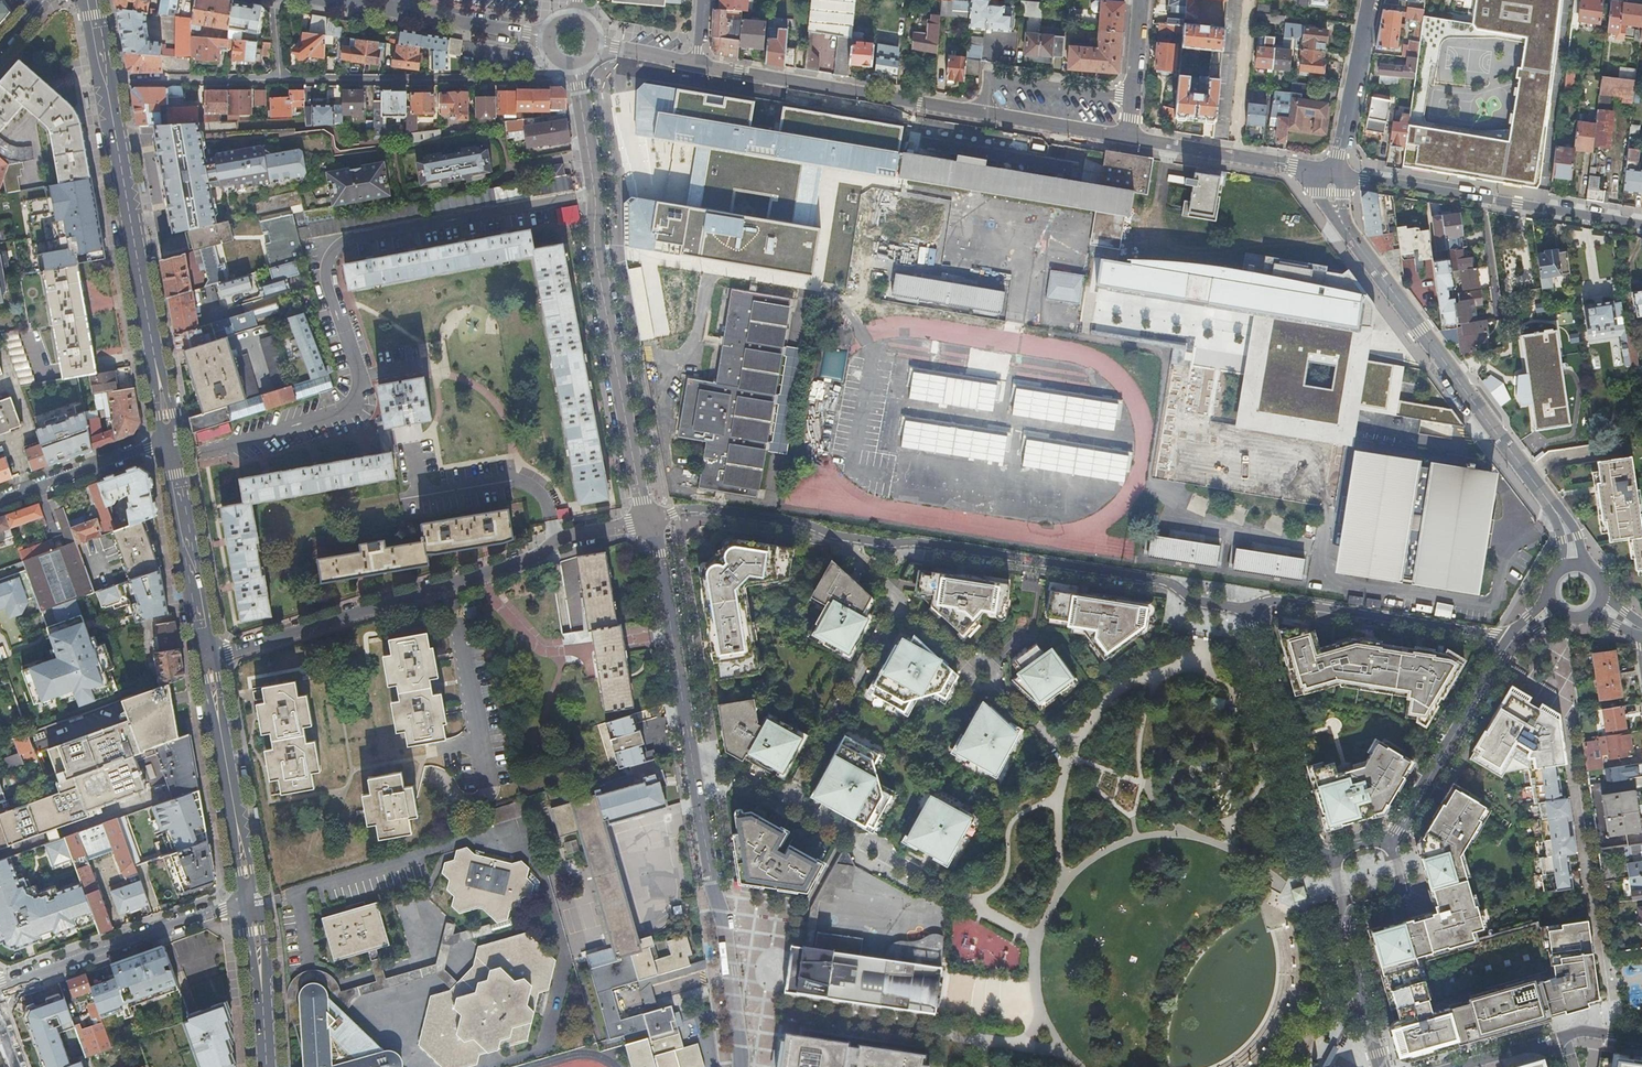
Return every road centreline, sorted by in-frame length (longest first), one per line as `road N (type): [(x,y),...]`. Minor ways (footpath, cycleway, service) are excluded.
road 1 (residential): [(1246,611),(1191,602),(1159,581),(689,513),(649,520)]
road 2 (residential): [(649,520),(661,553),(741,1066)]
road 3 (residential): [(575,62),(598,194),(593,244),(649,520)]
road 4 (residential): [(208,656),(485,576),(573,535),(649,520)]
road 5 (tertiary): [(697,65),(1128,137)]
road 6 (residential): [(1335,174),(1334,201),(1346,229),(1536,485)]
road 7 (secondary): [(169,439),(105,81)]
road 8 (residential): [(282,80),(546,80),(563,61)]
road 9 (residential): [(1246,611),(1284,600),(1512,642)]
road 10 (residential): [(1337,858),(1314,842),(1246,611)]
road 11 (residential): [(0,988),(252,904)]
road 12 (secondary): [(252,904),(208,656)]
road 13 (residential): [(1512,642),(1393,844)]
road 14 (secondary): [(208,656),(169,439)]
road 15 (tertiary): [(1128,137),(1335,174)]
road 16 (residential): [(169,439),(0,499)]
road 17 (residential): [(1369,0),(1335,174)]
road 18 (residential): [(105,81),(282,80)]
road 19 (residential): [(1382,1066),(1343,937),(1350,907)]
road 20 (secondary): [(267,1066),(252,904)]
road 21 (tertiary): [(1481,197),(1641,223)]
road 22 (tertiary): [(403,10),(550,40)]
road 23 (tertiary): [(1335,174),(1481,197)]
road 24 (residential): [(1128,137),(1141,0)]

